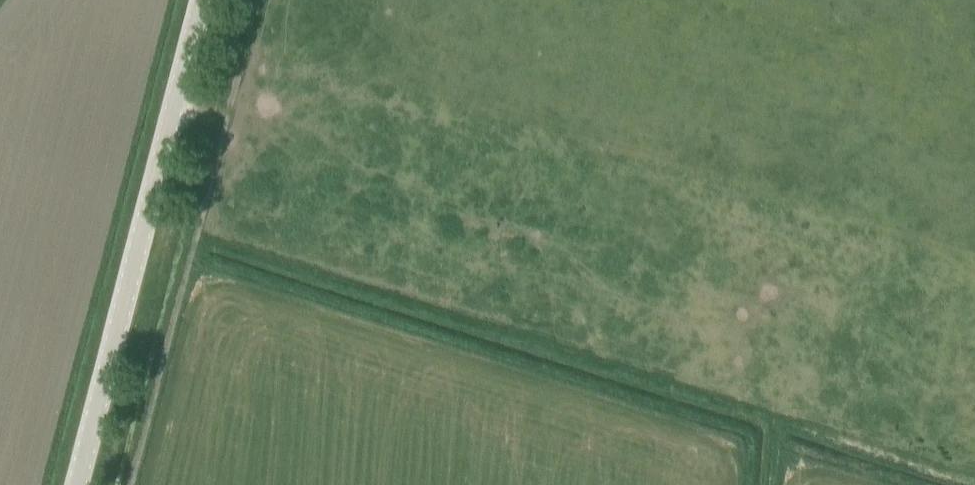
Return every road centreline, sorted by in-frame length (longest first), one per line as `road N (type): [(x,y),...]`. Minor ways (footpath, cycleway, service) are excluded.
road 1 (unclassified): [(203,0),(78,484)]

